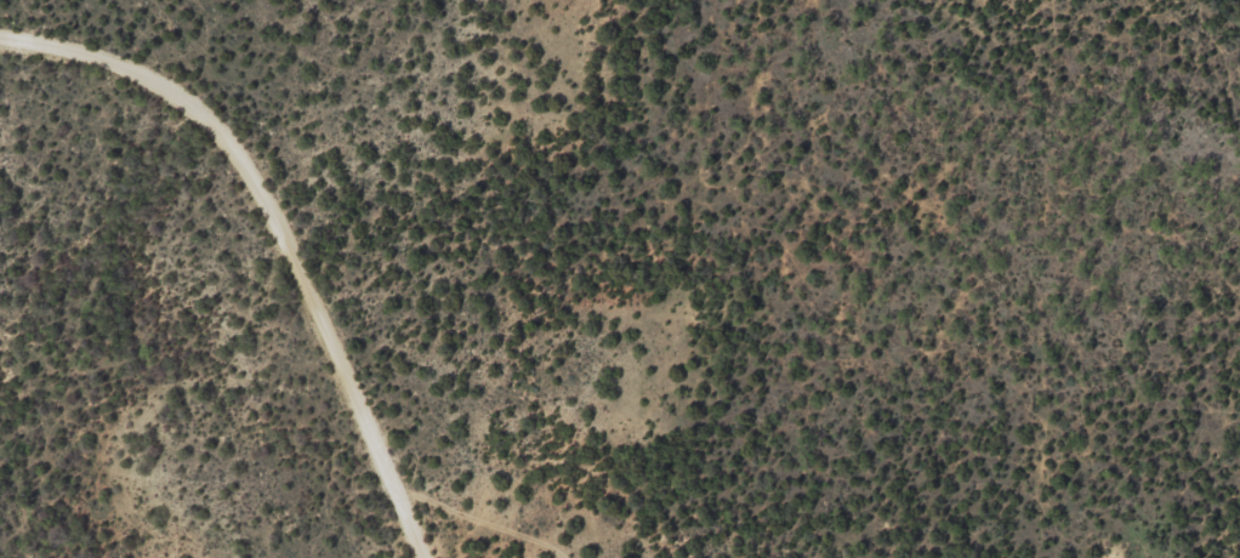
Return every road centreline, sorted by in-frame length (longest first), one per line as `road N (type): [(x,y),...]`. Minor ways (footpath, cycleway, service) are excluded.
road 1 (residential): [(388,557),(312,361),(215,178),(93,124),(0,103)]

